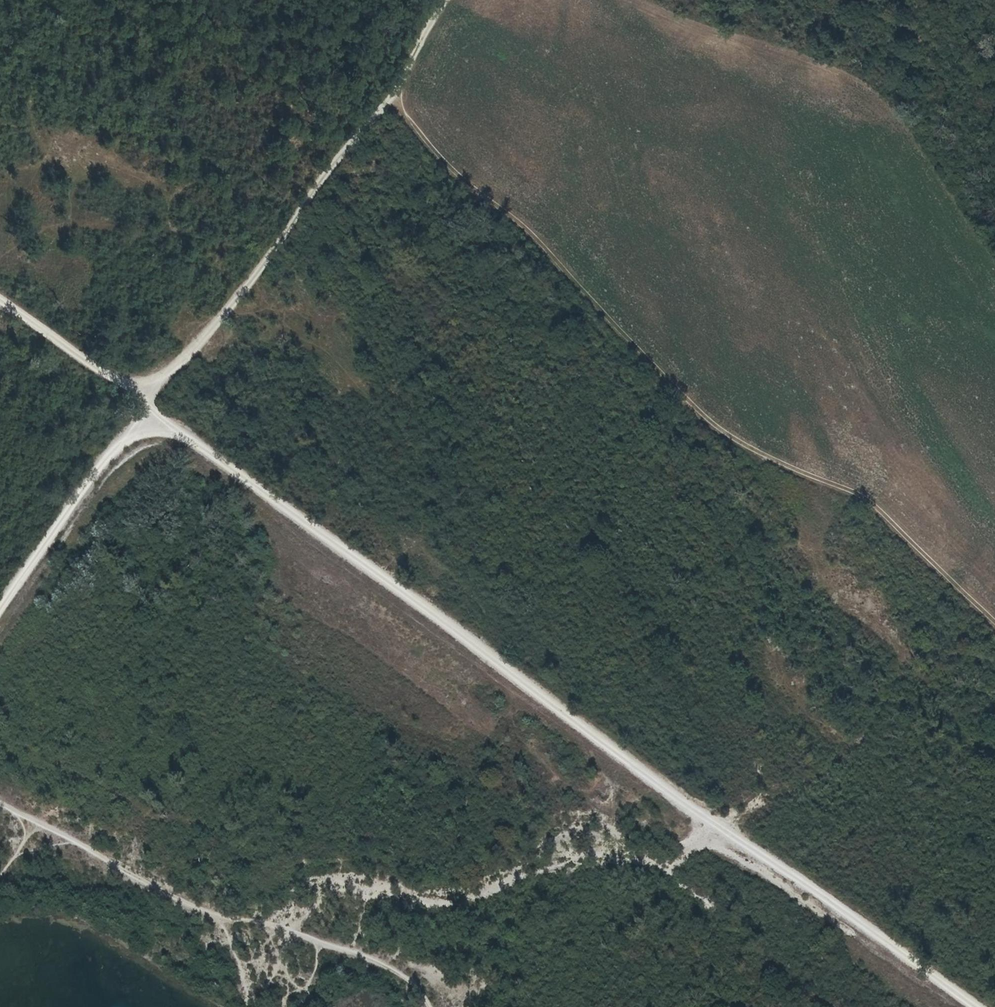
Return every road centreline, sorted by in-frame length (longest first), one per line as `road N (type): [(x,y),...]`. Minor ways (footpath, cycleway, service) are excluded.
road 1 (track): [(974,1006),(713,825),(146,406)]
road 2 (track): [(759,452),(721,433),(527,229),(442,159),(394,96)]
road 3 (track): [(635,0),(804,54),(865,83),(940,171),(994,264)]
road 4 (track): [(994,622),(870,499),(759,452)]
road 5 (track): [(146,406),(0,609)]
road 6 (track): [(146,406),(0,301)]
road 7 (track): [(265,260),(371,122)]
road 8 (track): [(247,286),(159,382),(146,406)]

